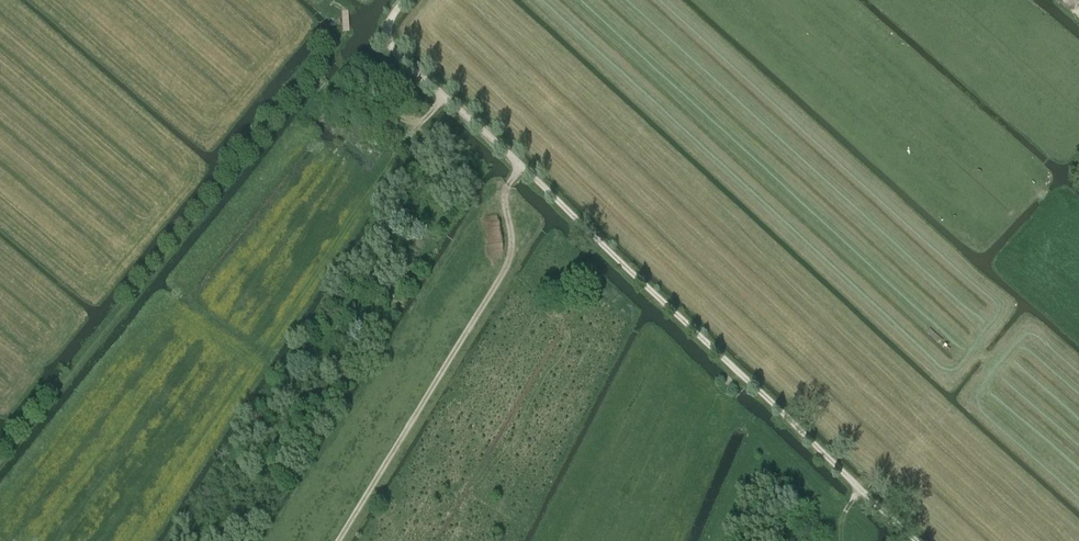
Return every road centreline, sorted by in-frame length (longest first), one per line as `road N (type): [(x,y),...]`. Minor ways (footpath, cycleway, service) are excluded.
road 1 (track): [(917,540),(443,97)]
road 2 (track): [(337,540),(510,255),(504,196),(521,168)]
road 3 (track): [(443,97),(392,47),(386,32),(402,0)]

